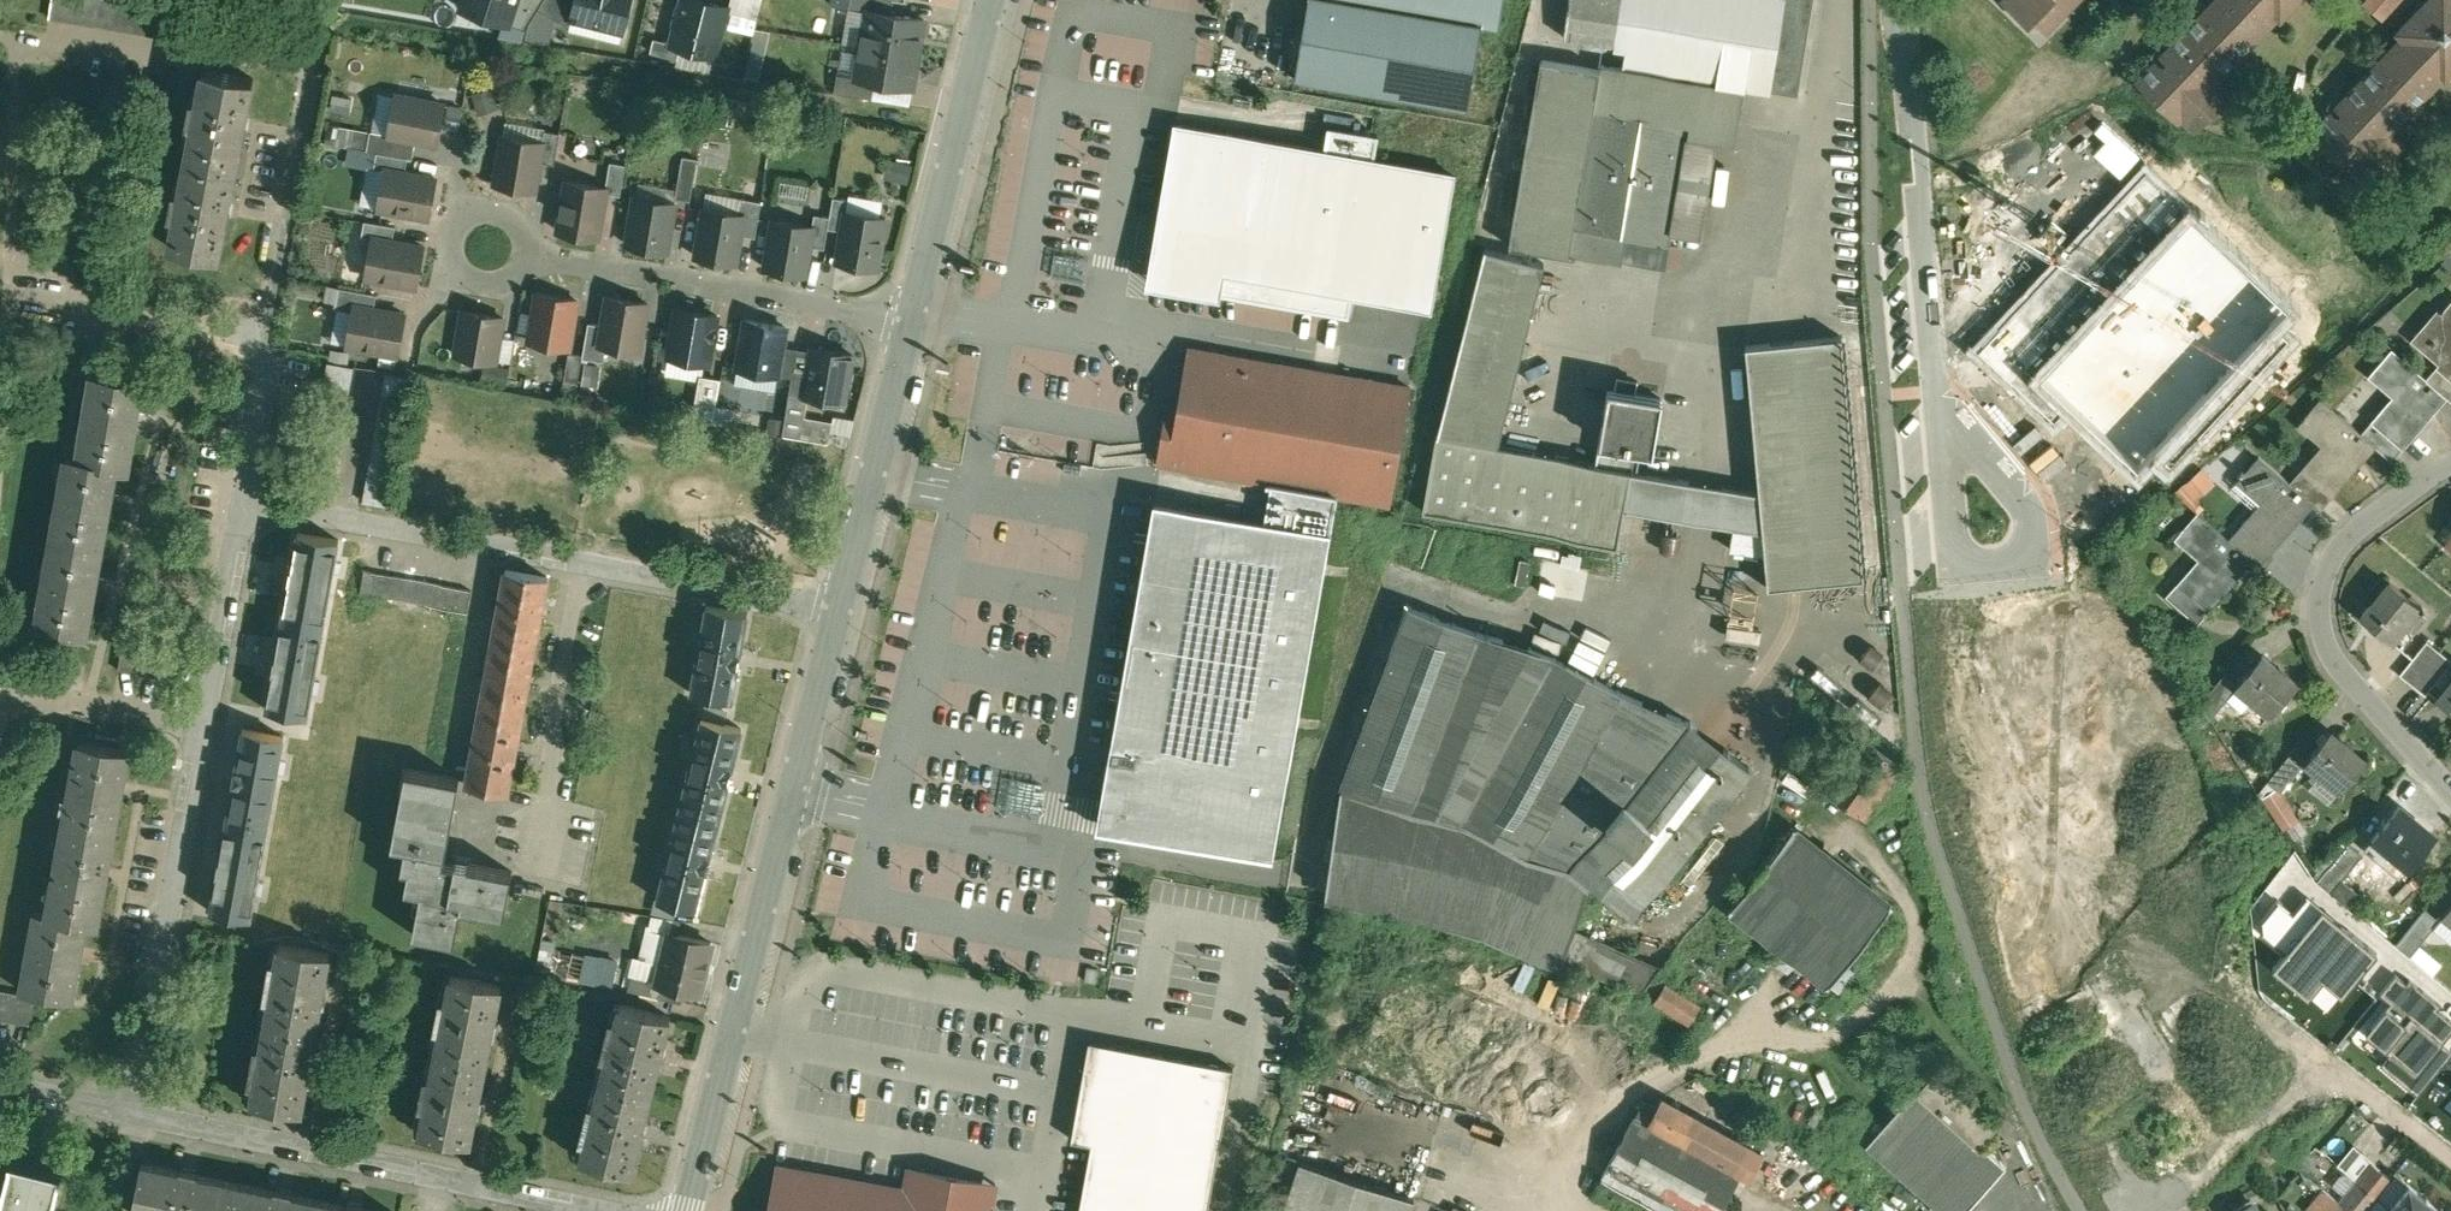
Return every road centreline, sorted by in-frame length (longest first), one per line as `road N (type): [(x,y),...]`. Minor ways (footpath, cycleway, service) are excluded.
road 1 (tertiary): [(840,609),(686,1210)]
road 2 (residential): [(132,1109),(208,714),(239,501)]
road 3 (residential): [(239,501),(840,609)]
road 4 (residential): [(596,1210),(132,1109)]
road 5 (residential): [(239,501),(309,69)]
road 6 (residential): [(2450,787),(2352,679),(2319,613),(2320,584),(2341,540),(2450,462)]
road 7 (residential): [(1906,0),(1944,406)]
road 8 (residential): [(917,319),(523,247)]
road 9 (residential): [(1944,406),(1957,562),(2006,575),(2042,548),(2045,512),(1982,428)]
road 10 (tertiary): [(996,0),(917,319)]
road 11 (tertiary): [(917,319),(840,609)]
road 12 (residential): [(523,247),(514,219),(492,208),(473,211),(454,232),(460,266),(481,278),(500,277),(522,255)]
road 13 (residential): [(132,1109),(0,1083)]

